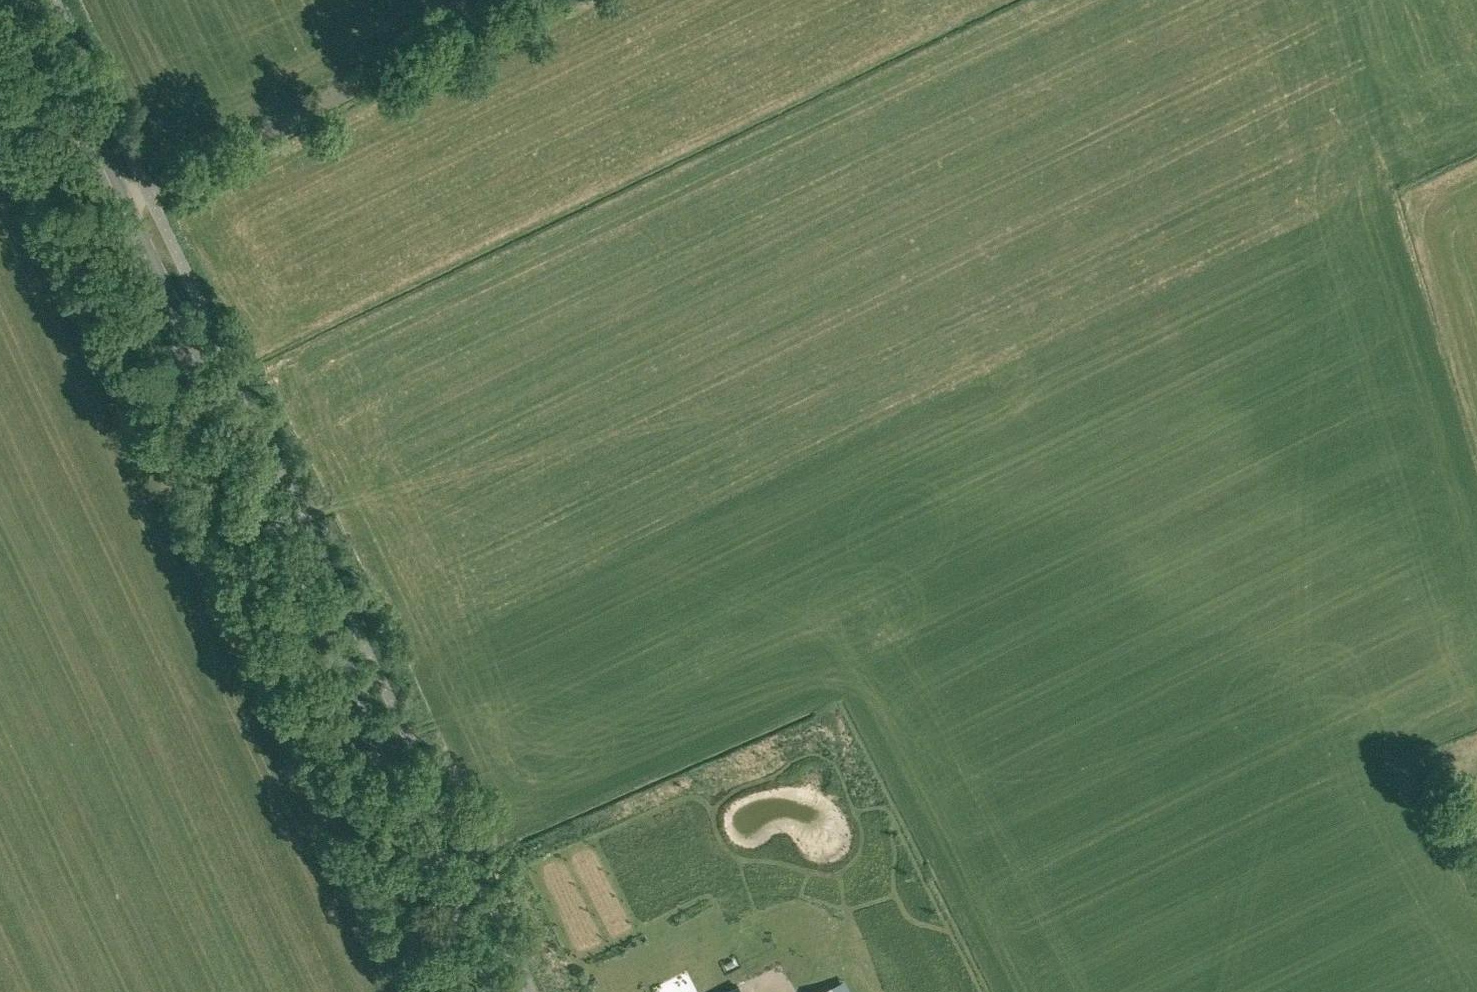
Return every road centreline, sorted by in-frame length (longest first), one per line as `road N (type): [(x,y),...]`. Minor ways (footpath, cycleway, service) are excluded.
road 1 (secondary): [(497,991),(121,203)]
road 2 (unclassified): [(532,0),(121,203)]
road 3 (secondary): [(121,203),(24,0)]

